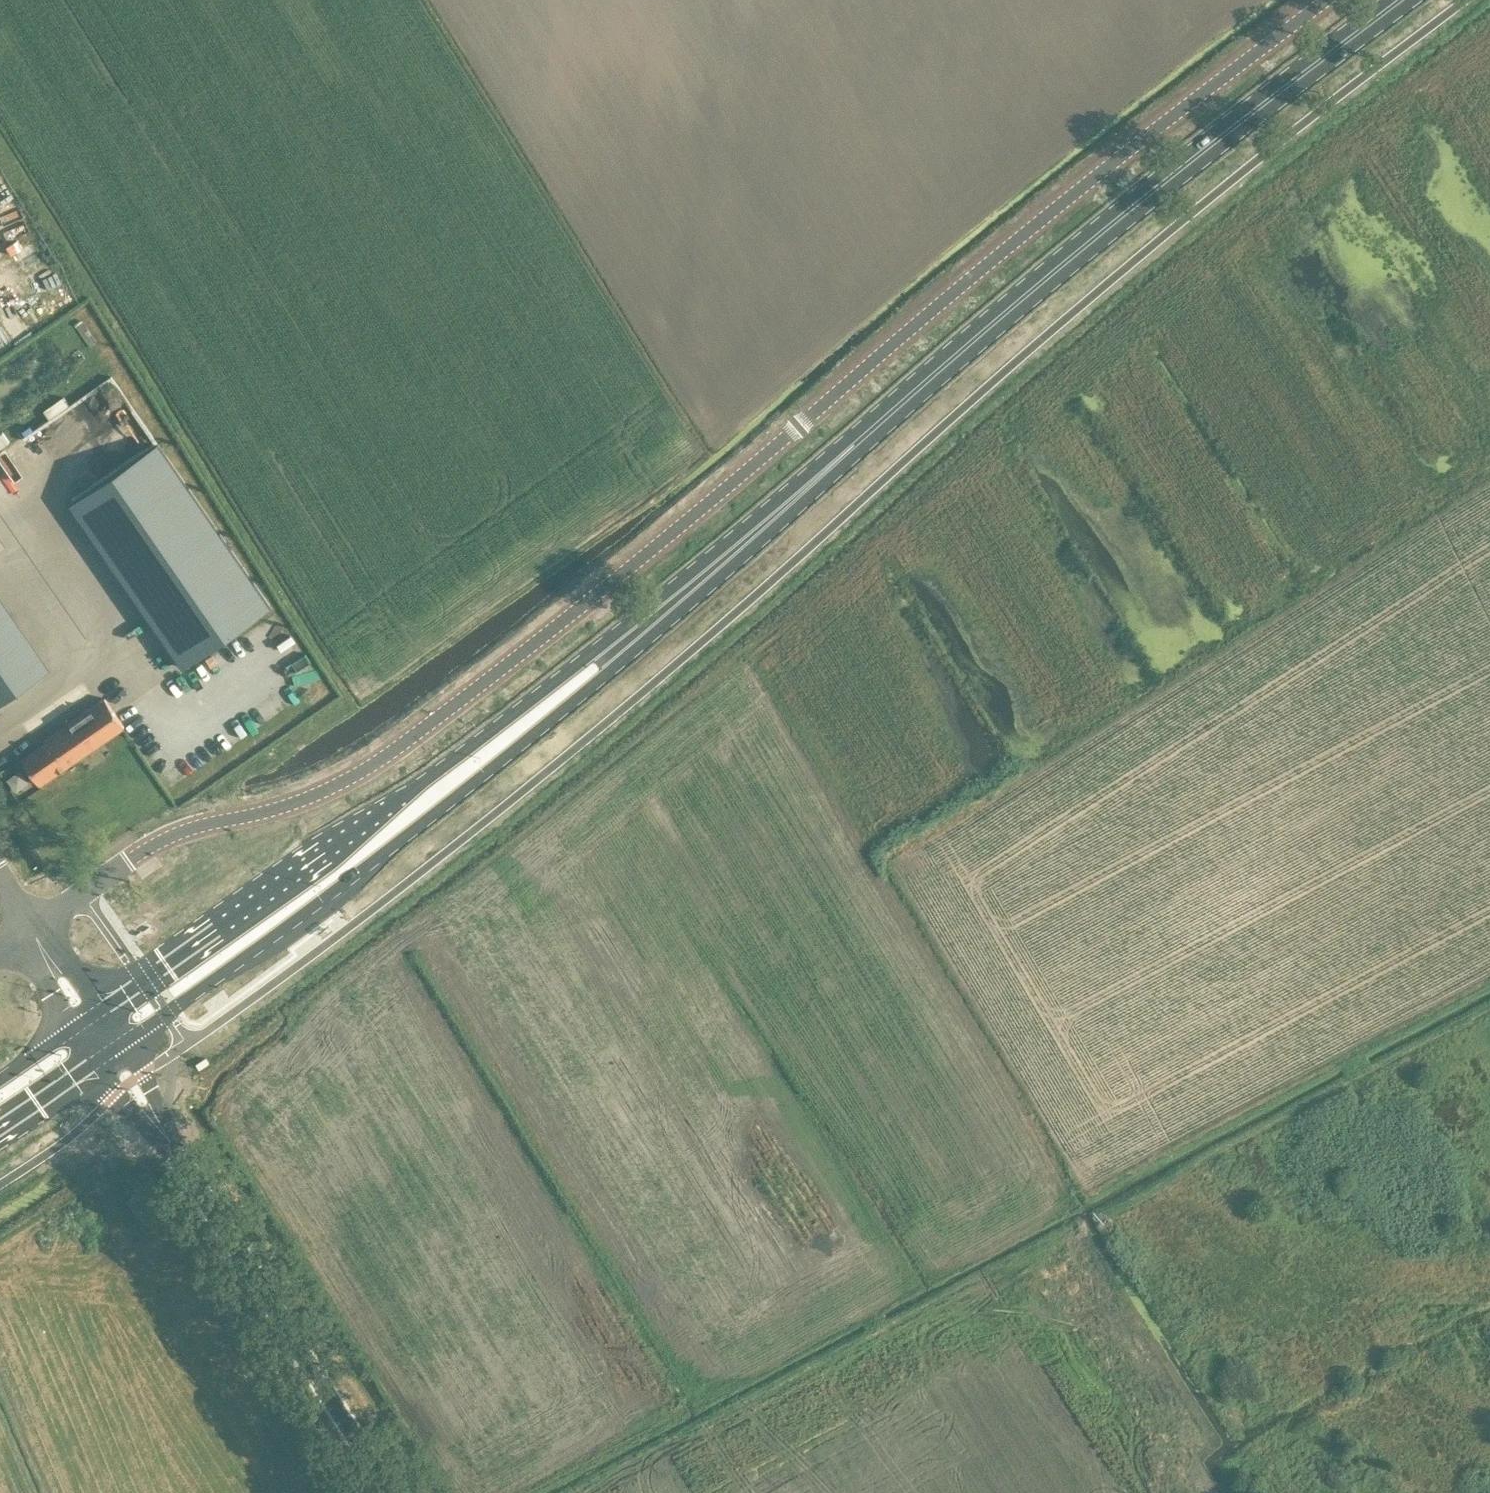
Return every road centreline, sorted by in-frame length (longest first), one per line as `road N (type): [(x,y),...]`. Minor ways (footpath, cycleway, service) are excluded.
road 1 (unclassified): [(1327,0),(1008,246),(577,613),(380,758),(322,790),(164,842),(33,931)]
road 2 (primary): [(739,543),(1173,171),(1399,0)]
road 3 (primary): [(123,1044),(653,637),(739,543)]
road 4 (primary): [(739,543),(103,1009)]
road 5 (unclassified): [(392,1492),(165,1134)]

